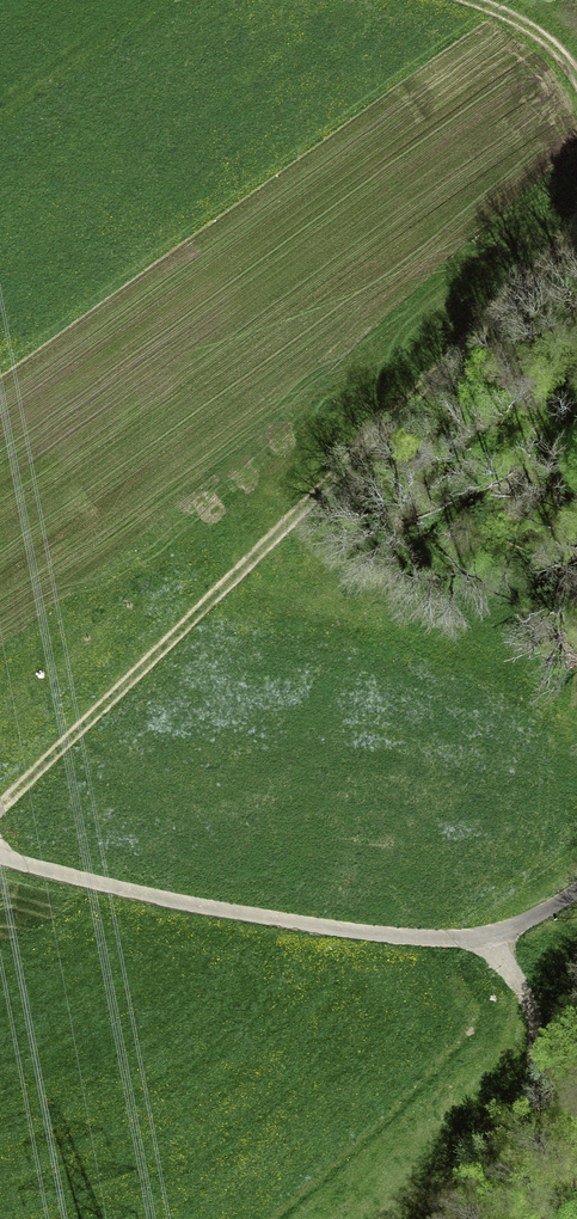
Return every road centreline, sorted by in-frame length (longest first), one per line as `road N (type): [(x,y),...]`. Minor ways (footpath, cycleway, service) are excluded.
road 1 (track): [(0,813),(492,329),(576,229)]
road 2 (track): [(576,880),(507,944),(322,938),(161,906),(0,858)]
road 3 (track): [(507,944),(534,986),(555,1043),(546,1085),(458,1218)]
road 4 (track): [(576,93),(554,54),(451,0)]

